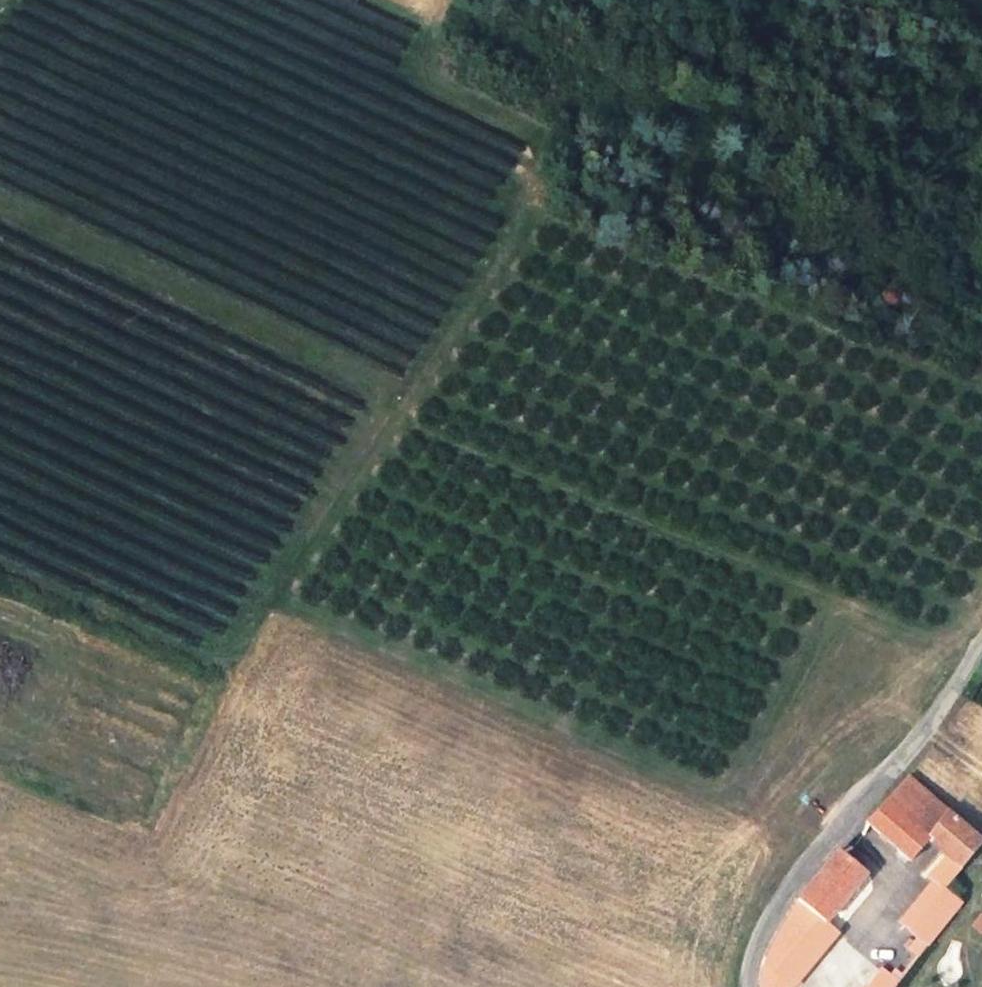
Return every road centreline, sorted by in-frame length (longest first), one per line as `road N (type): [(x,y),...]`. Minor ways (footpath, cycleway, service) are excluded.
road 1 (unclassified): [(981,644),(939,716),(773,904),(743,986)]

